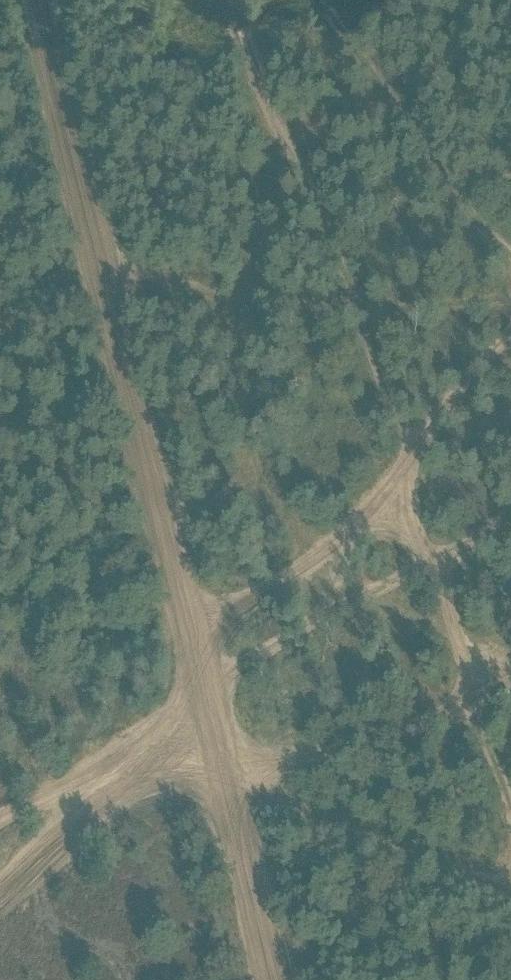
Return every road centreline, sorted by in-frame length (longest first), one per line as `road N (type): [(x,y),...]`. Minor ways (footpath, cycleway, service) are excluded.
road 1 (track): [(247,0),(287,141),(377,330),(476,691),(149,822)]
road 2 (track): [(274,979),(48,0)]
road 3 (track): [(510,337),(413,462),(300,574),(198,645)]
road 4 (track): [(0,892),(149,822)]
road 5 (track): [(510,821),(476,691)]

